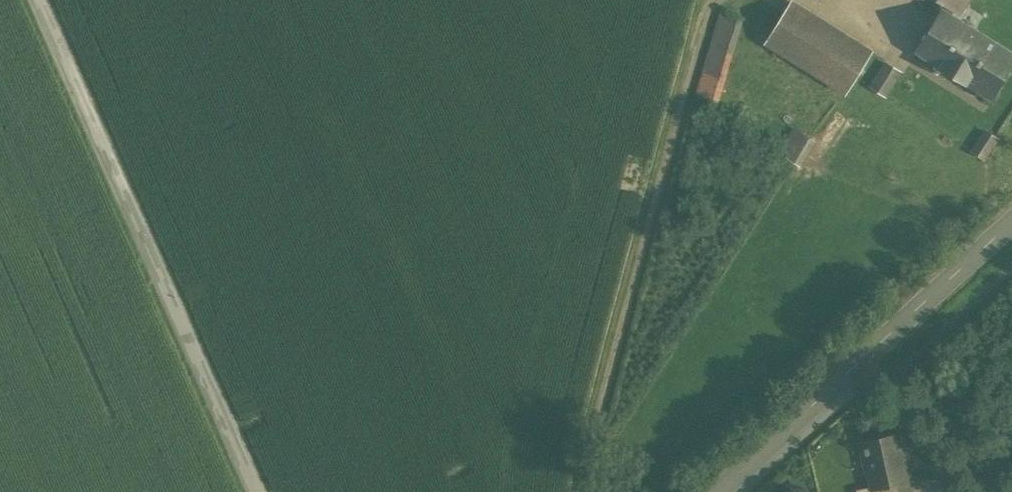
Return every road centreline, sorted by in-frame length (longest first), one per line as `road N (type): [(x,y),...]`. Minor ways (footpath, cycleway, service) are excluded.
road 1 (unclassified): [(41,0),(257,491)]
road 2 (track): [(585,491),(614,336),(708,0)]
road 3 (tertiary): [(1011,220),(716,491)]

